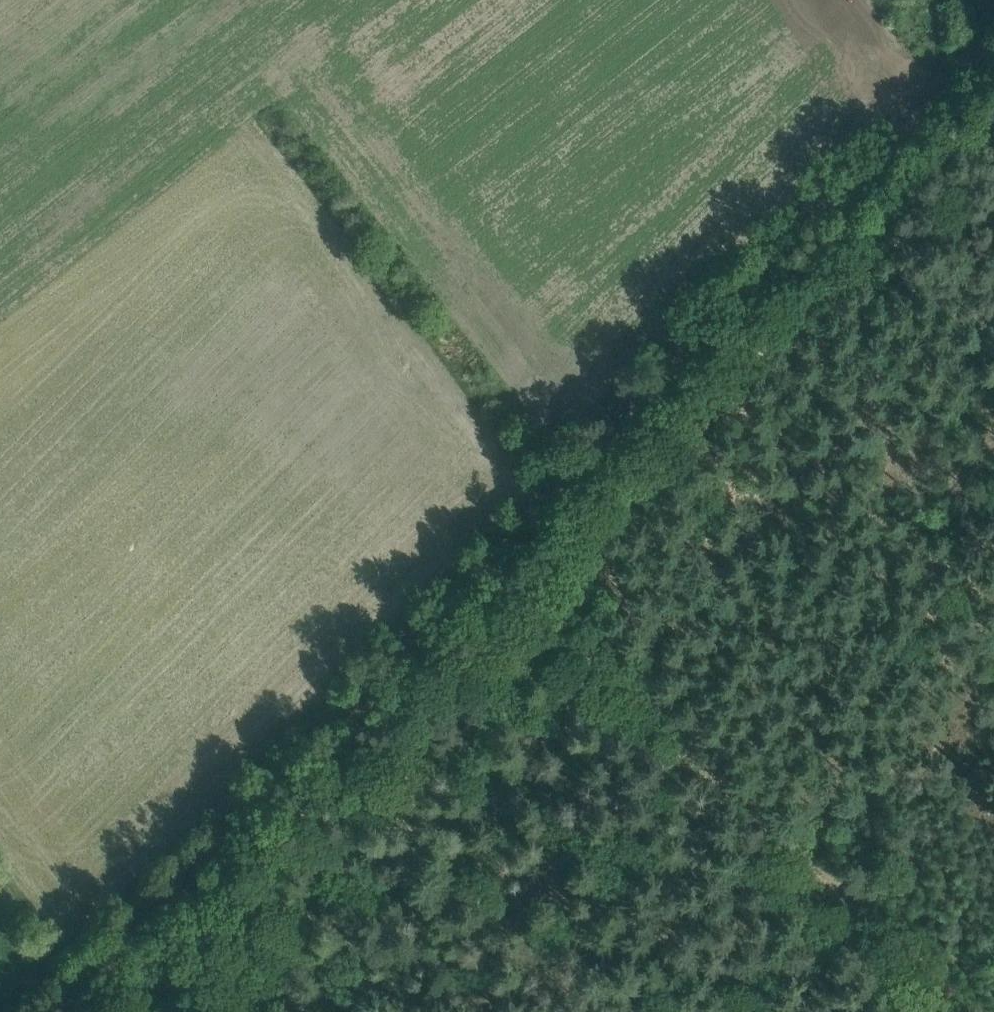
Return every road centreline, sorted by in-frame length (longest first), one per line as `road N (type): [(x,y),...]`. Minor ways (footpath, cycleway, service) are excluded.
road 1 (track): [(993,33),(52,1011)]
road 2 (track): [(494,549),(975,1011)]

